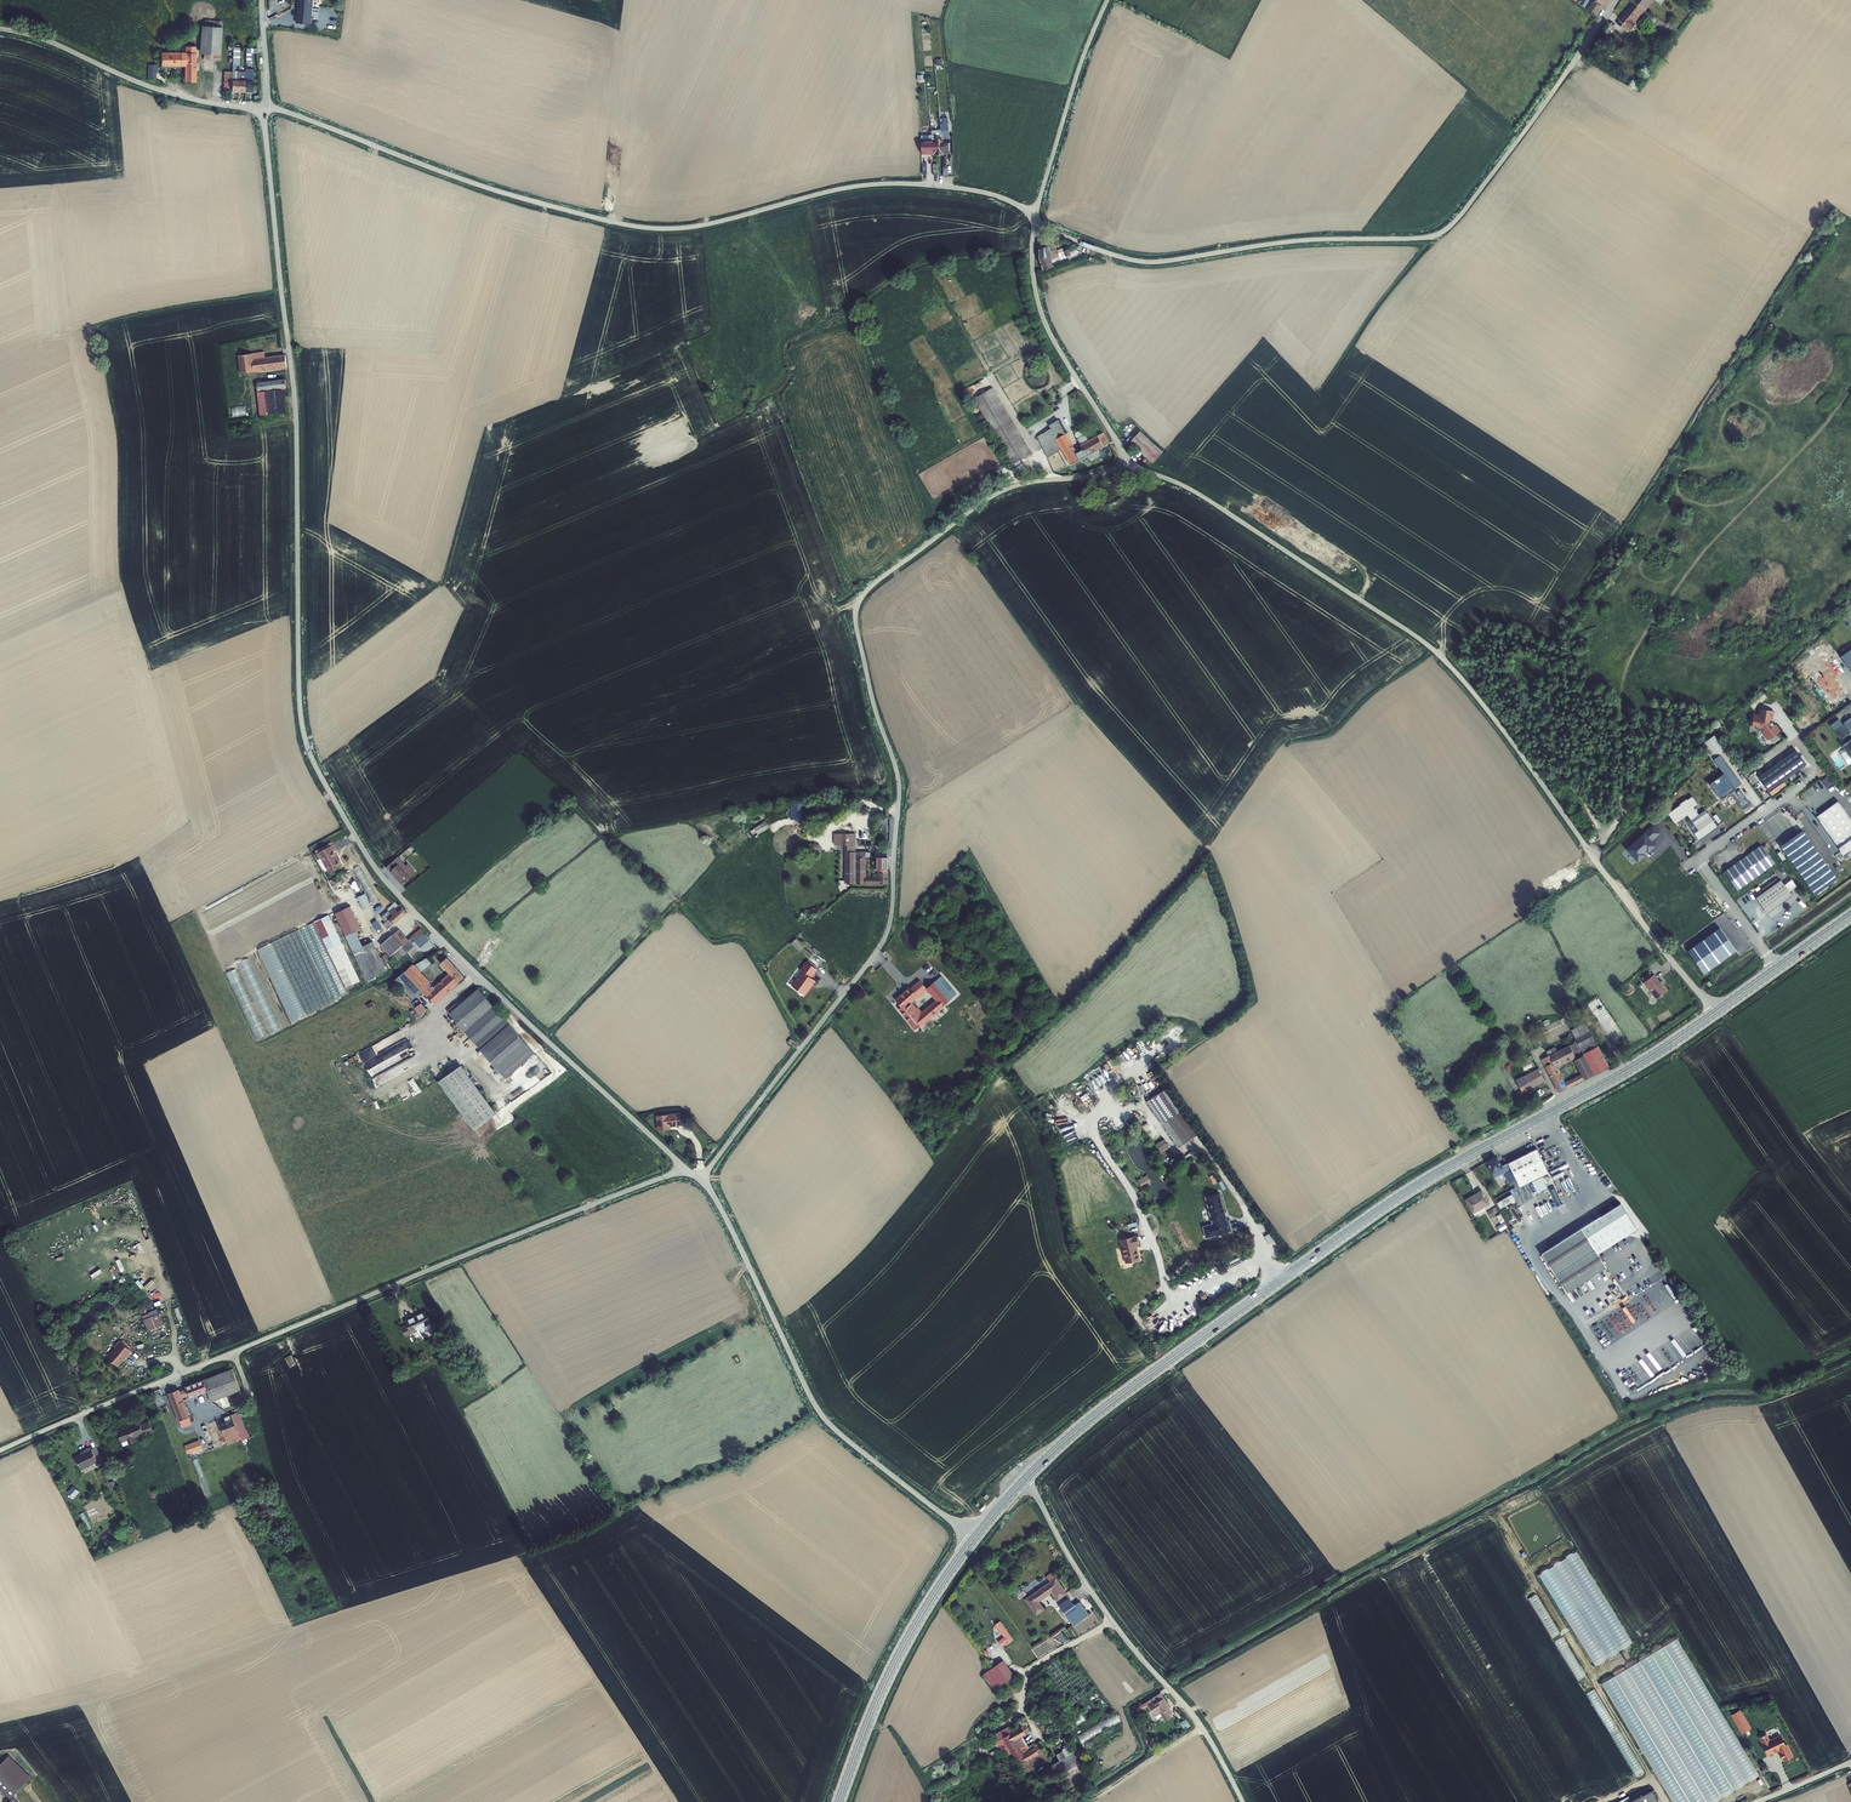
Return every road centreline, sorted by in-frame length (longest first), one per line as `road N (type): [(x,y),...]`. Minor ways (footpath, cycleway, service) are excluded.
road 1 (unclassified): [(265,109),(295,402),(299,697),(310,754),(392,889),(686,1169)]
road 2 (unclassified): [(1128,466),(1006,490),(860,599),(857,632),(898,782),(889,928),(699,1180)]
road 3 (secondary): [(1714,1013),(1400,1196),(1109,1404),(1026,1478)]
road 4 (unclassified): [(1128,466),(1195,492),(1436,653),(1714,1013)]
road 5 (unclassified): [(265,109),(488,188),(642,227),(700,226),(889,183),(989,193),(1035,219)]
road 6 (unclassified): [(686,1169),(0,1451)]
road 7 (unclassified): [(1035,219),(1147,262),(1290,241),(1433,235),(1462,213),(1615,0)]
road 8 (track): [(1592,856),(1620,818),(1622,684),(1644,636),(1720,532),(1850,389)]
road 9 (unclassified): [(699,1180),(820,1413),(974,1538)]
road 10 (unclassified): [(1026,1478),(1083,1579),(1196,1720),(1242,1801)]
road 11 (secondary): [(974,1538),(897,1658),(839,1801)]
road 12 (unclassified): [(0,29),(45,39),(157,89),(265,109)]
road 13 (unclassified): [(1035,219),(1041,311),(1128,466)]
road 14 (unclassified): [(1776,969),(1698,859),(1802,785)]
road 15 (unclassified): [(1107,0),(1035,219)]

